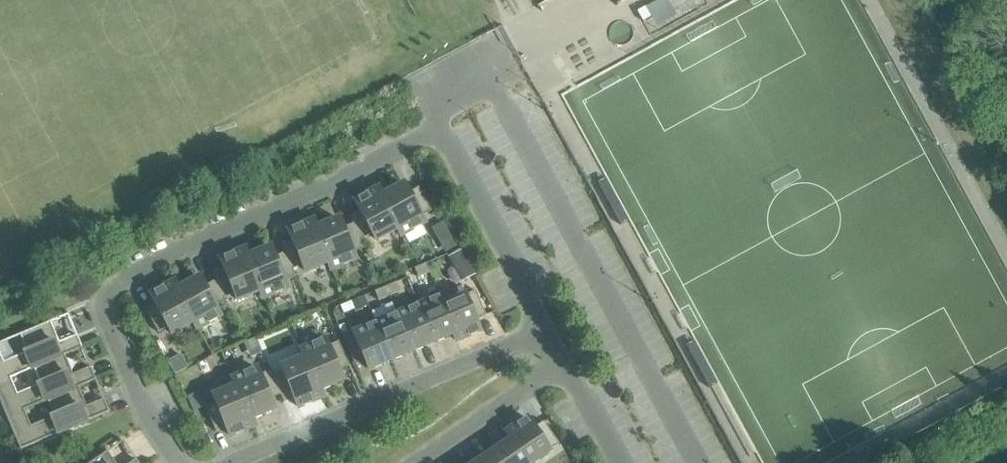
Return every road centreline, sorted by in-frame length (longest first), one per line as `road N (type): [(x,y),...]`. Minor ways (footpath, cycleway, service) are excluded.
road 1 (residential): [(175,462),(111,345),(103,313),(111,290),(126,273),(442,127)]
road 2 (residential): [(547,330),(231,462)]
road 3 (residential): [(547,330),(442,127)]
road 4 (residential): [(411,462),(564,361)]

